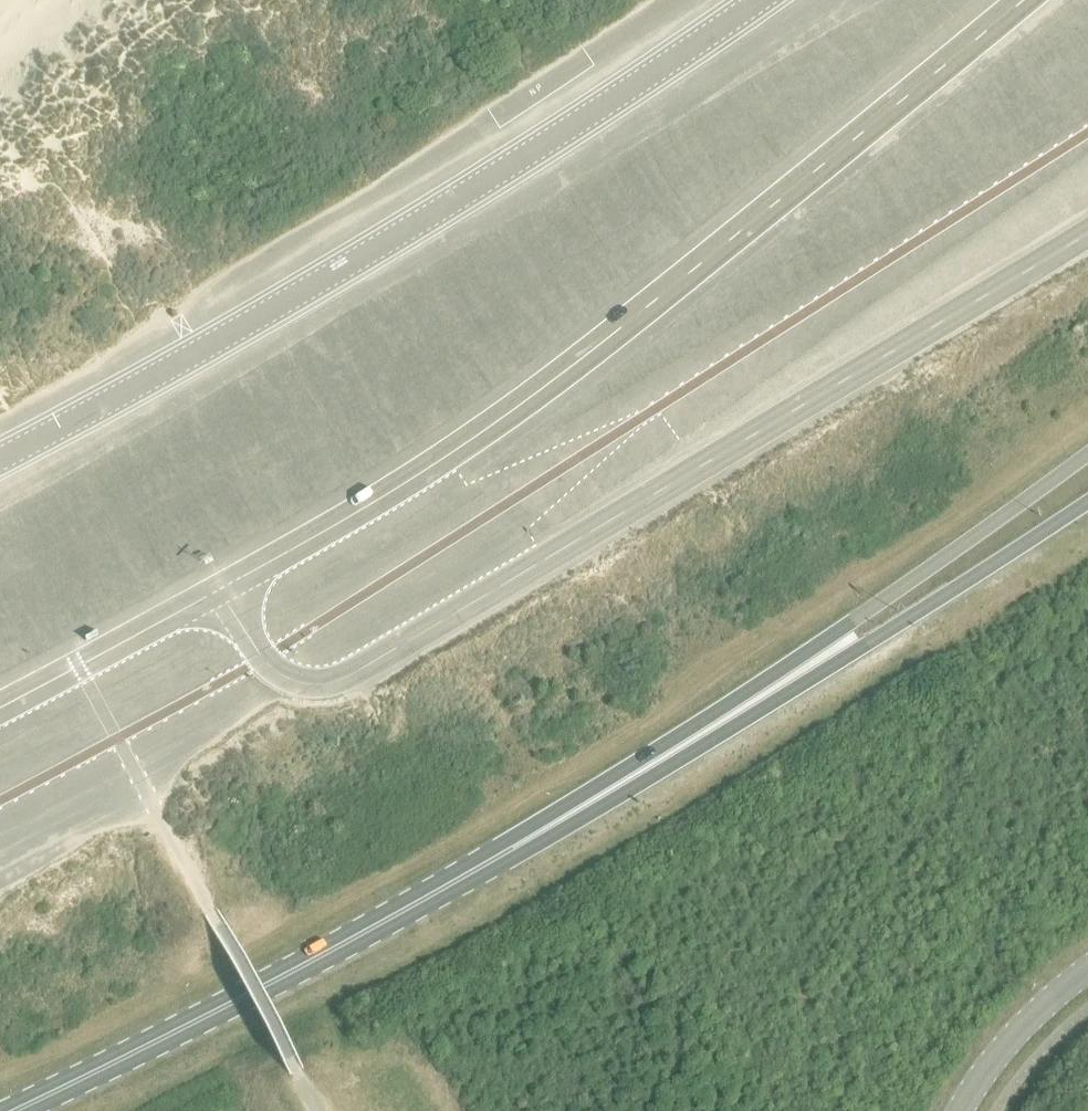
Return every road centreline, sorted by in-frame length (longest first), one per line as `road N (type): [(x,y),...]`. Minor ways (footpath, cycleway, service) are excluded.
road 1 (unclassified): [(219,591),(423,475),(557,382),(1019,0)]
road 2 (unclassified): [(263,659),(297,682),(327,684),(358,670),(1087,229)]
road 3 (primary): [(13,1110),(353,939),(797,674)]
road 4 (unclassified): [(0,454),(220,340),(489,182),(751,0)]
road 5 (primary): [(1087,452),(797,674)]
road 6 (primary): [(797,674),(936,601),(1087,498)]
road 7 (unclassified): [(0,707),(219,591)]
road 8 (tertiary): [(958,1110),(1013,1033),(1087,969)]

